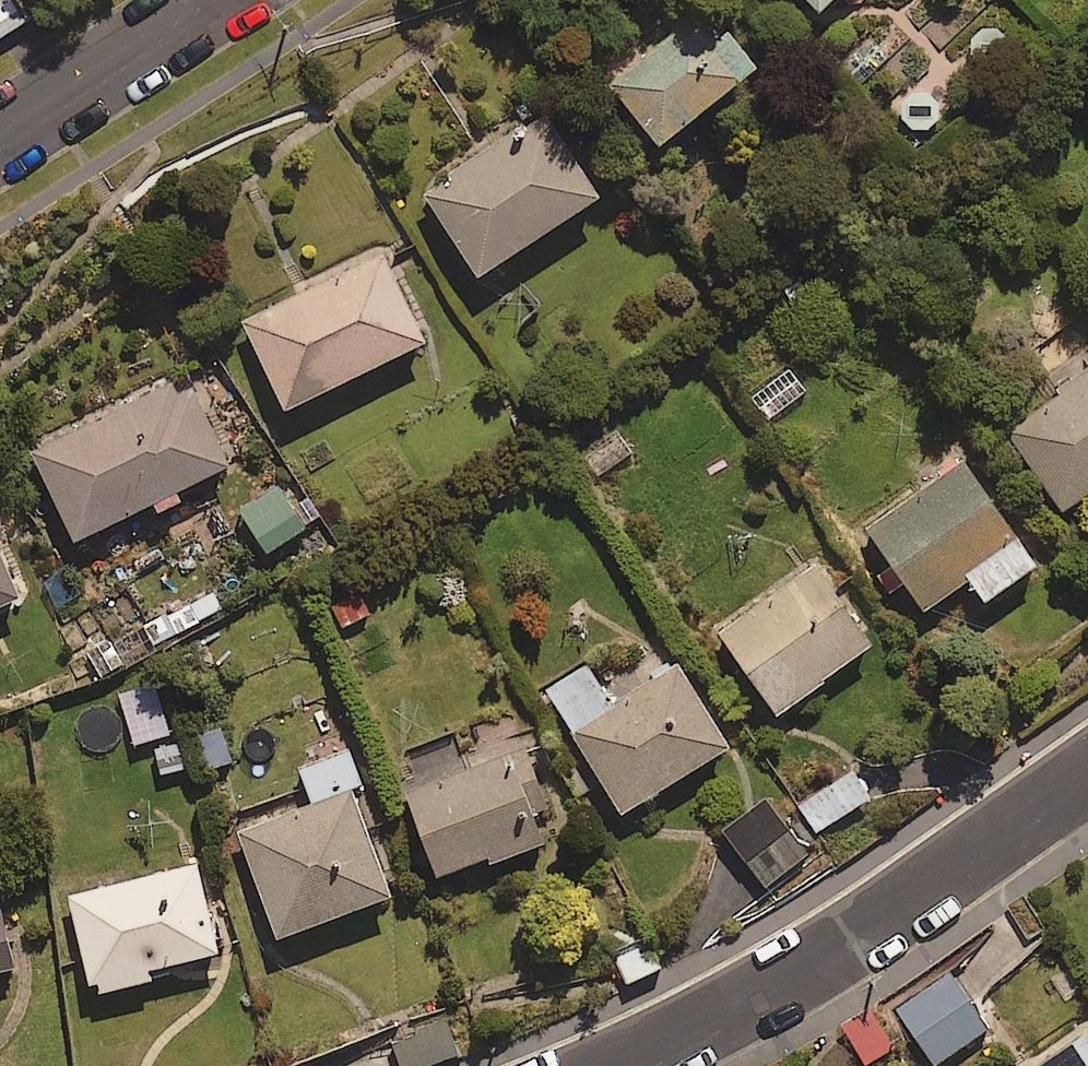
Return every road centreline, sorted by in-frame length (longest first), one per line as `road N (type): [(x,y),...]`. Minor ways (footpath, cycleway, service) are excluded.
road 1 (residential): [(604,1065),(780,987),(1087,777)]
road 2 (residential): [(0,146),(213,0)]

